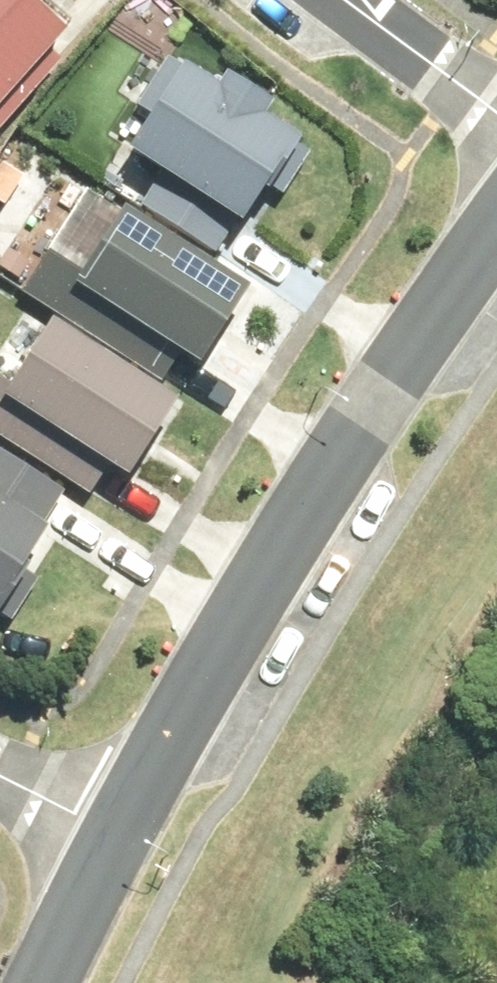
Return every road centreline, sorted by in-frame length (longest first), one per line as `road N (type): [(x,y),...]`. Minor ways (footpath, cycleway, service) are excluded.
road 1 (residential): [(496,249),(367,430),(125,825)]
road 2 (residential): [(351,0),(496,120)]
road 3 (residential): [(125,825),(40,982)]
road 4 (residential): [(125,825),(0,765)]

